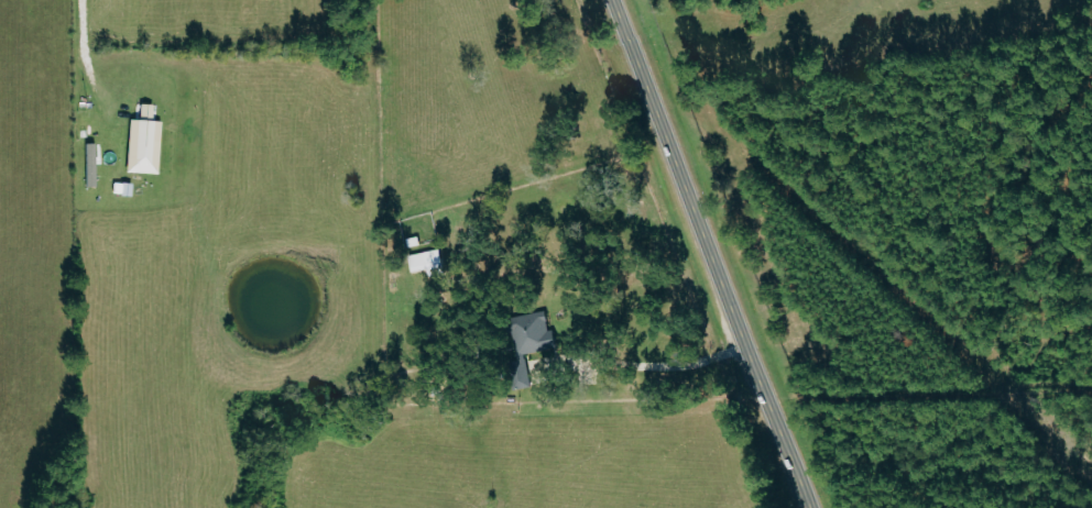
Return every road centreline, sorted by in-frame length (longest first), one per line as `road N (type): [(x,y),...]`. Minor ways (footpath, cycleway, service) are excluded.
road 1 (primary): [(804,507),(613,0)]

